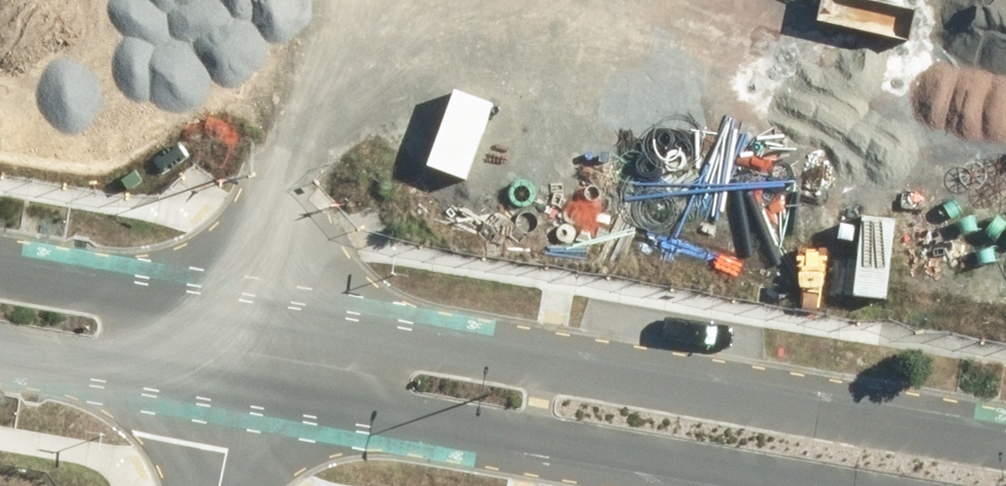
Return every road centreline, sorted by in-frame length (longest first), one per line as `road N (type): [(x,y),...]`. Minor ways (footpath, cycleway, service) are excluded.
road 1 (tertiary): [(252,312),(1005,440)]
road 2 (tertiary): [(803,485),(238,392)]
road 3 (residential): [(316,0),(252,312)]
road 4 (tertiary): [(0,271),(252,312)]
road 5 (tertiary): [(238,392),(0,352)]

